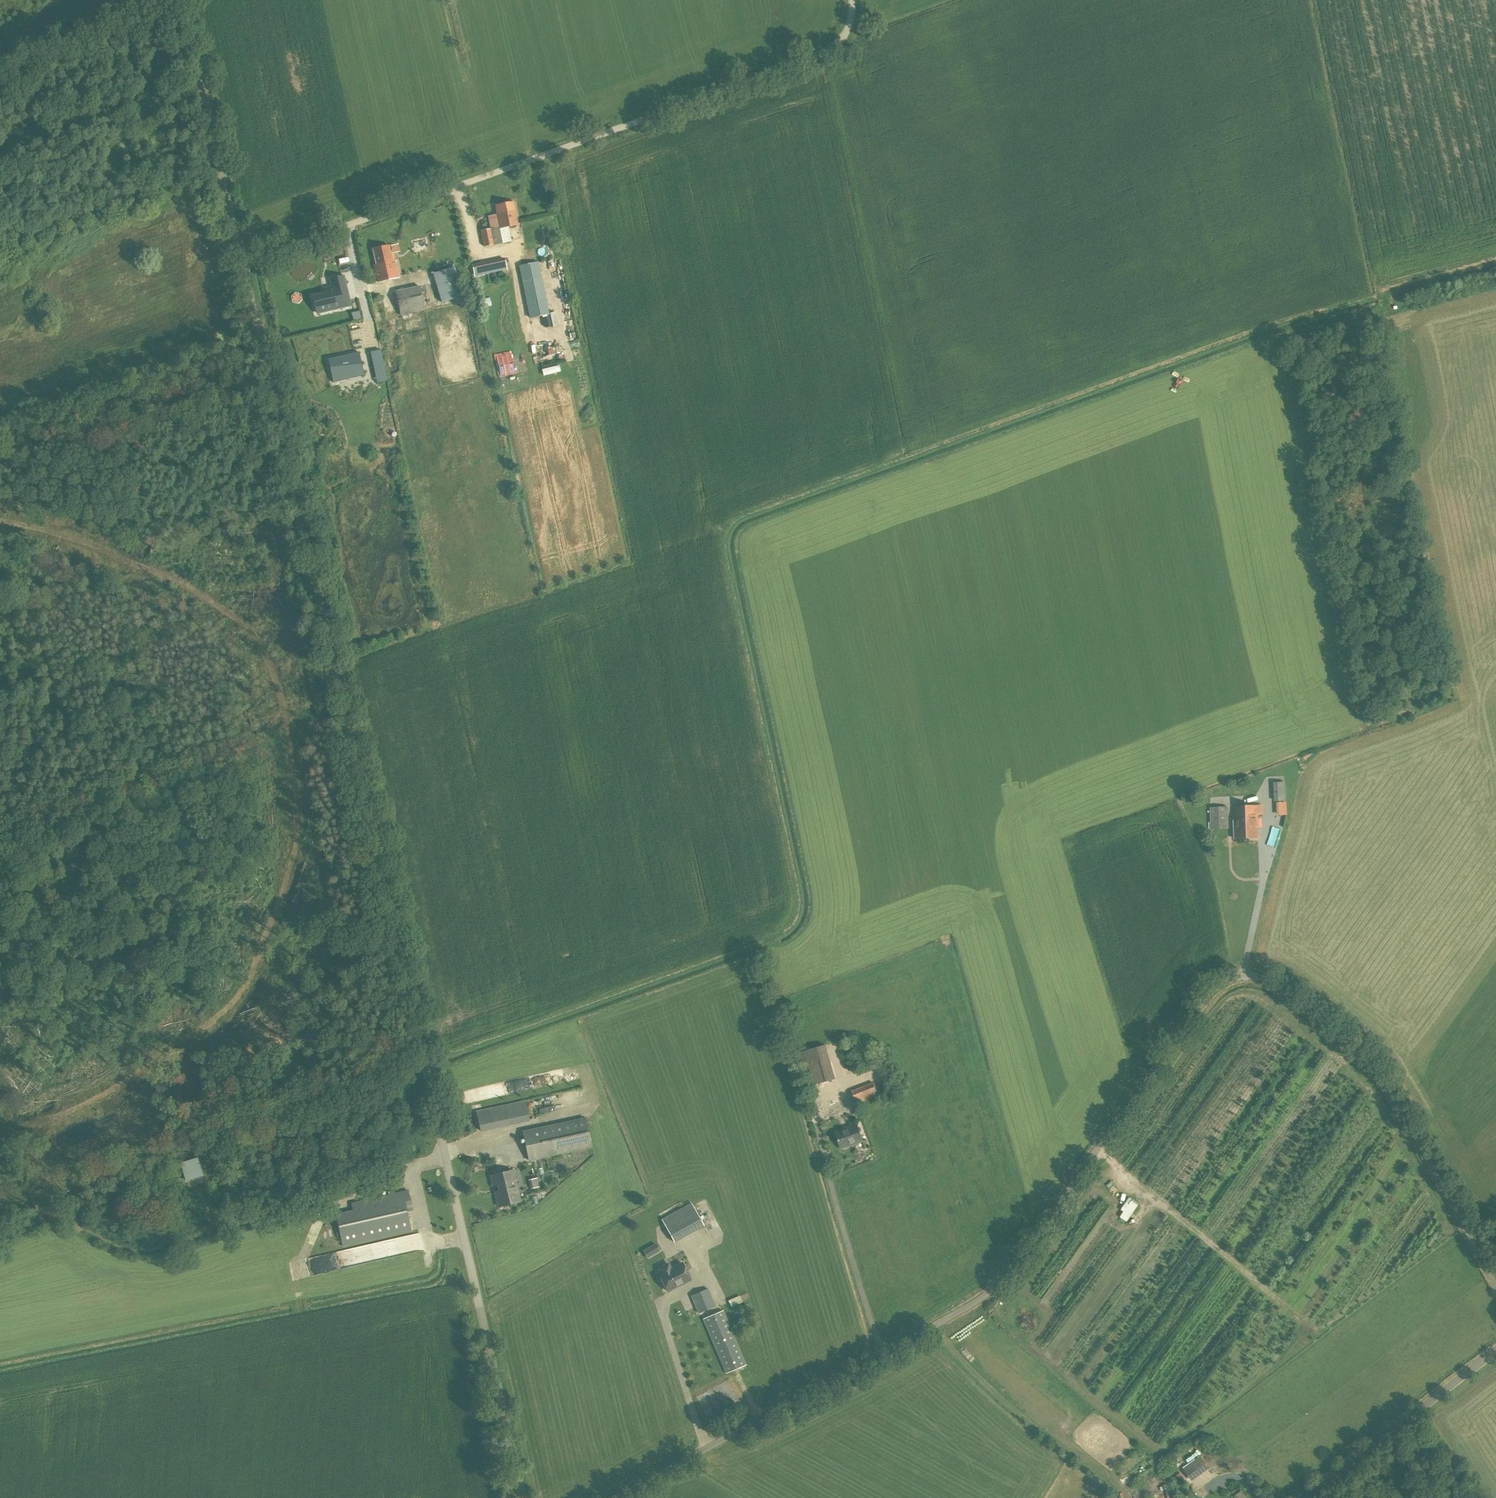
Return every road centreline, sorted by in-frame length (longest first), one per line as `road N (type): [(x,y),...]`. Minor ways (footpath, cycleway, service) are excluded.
road 1 (unclassified): [(531,1497),(246,247)]
road 2 (unclassified): [(608,1497),(1006,1279),(1218,991),(1253,972),(1279,976),(1377,1054),(1495,1280)]
road 3 (unclassified): [(246,247),(822,45),(851,29),(853,0)]
road 4 (unclassified): [(246,247),(188,0)]
road 5 (unclassified): [(1311,1497),(1495,1355)]

